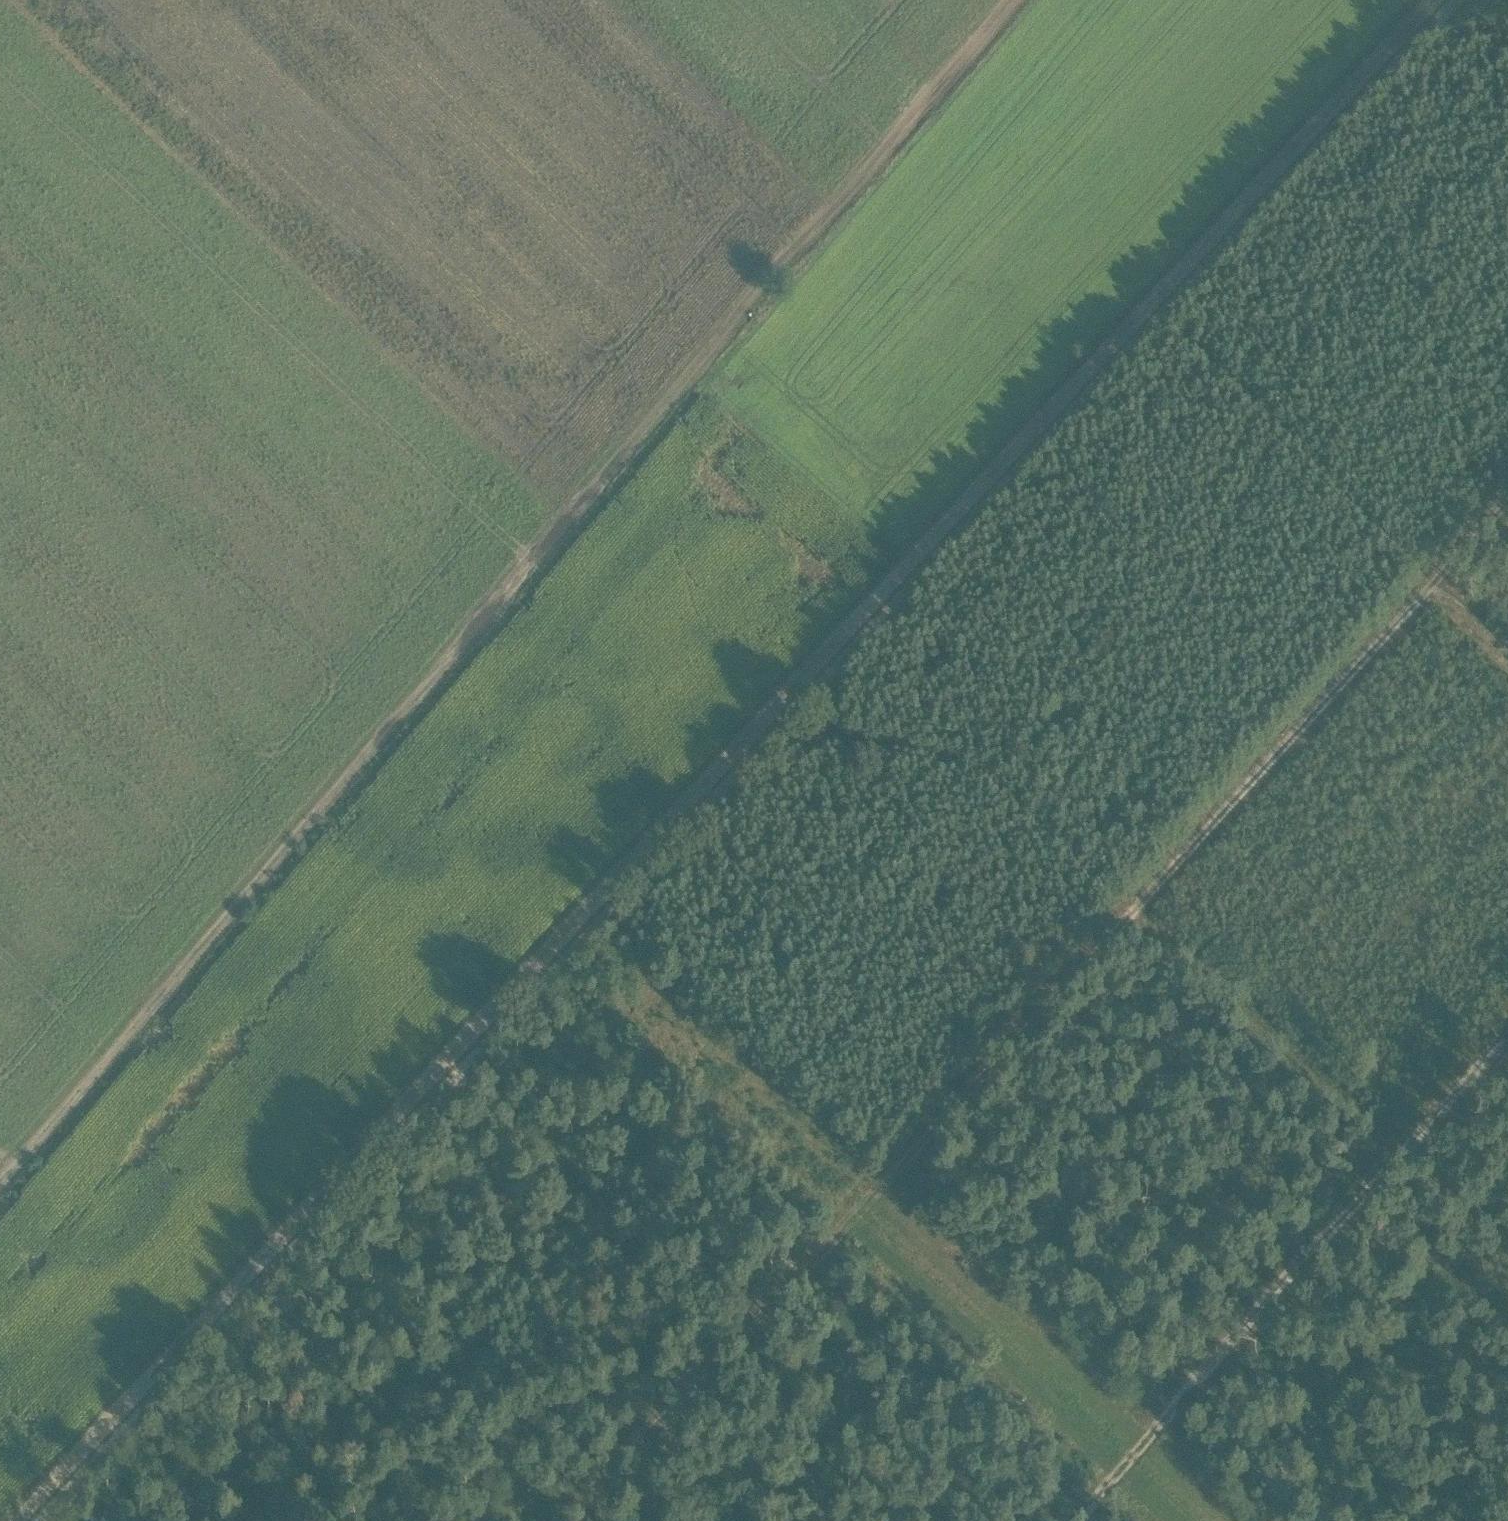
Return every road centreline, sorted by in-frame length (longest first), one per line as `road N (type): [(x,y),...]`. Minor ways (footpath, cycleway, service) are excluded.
road 1 (track): [(1437,0),(17,1520)]
road 2 (track): [(1009,0),(0,1177)]

